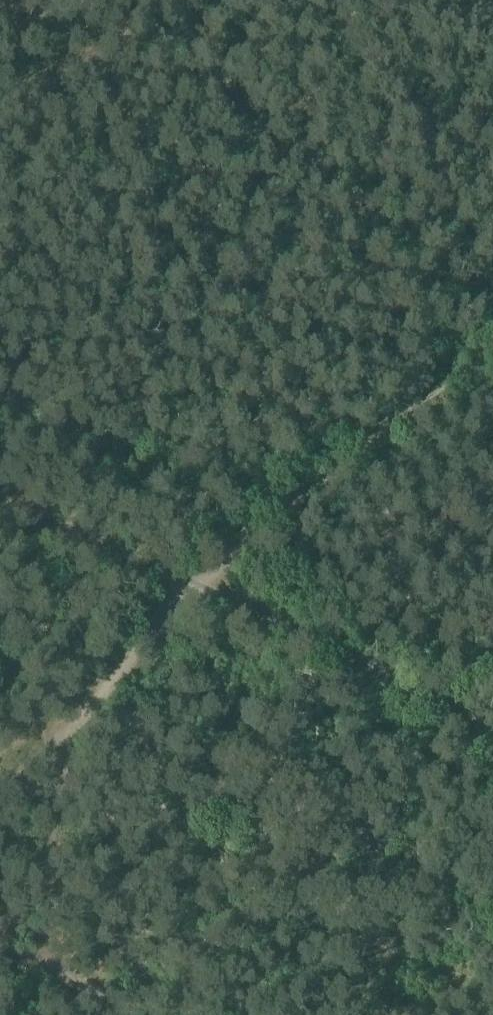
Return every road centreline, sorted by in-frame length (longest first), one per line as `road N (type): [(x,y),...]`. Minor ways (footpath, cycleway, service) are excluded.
road 1 (track): [(0,788),(64,732),(178,595),(203,587)]

